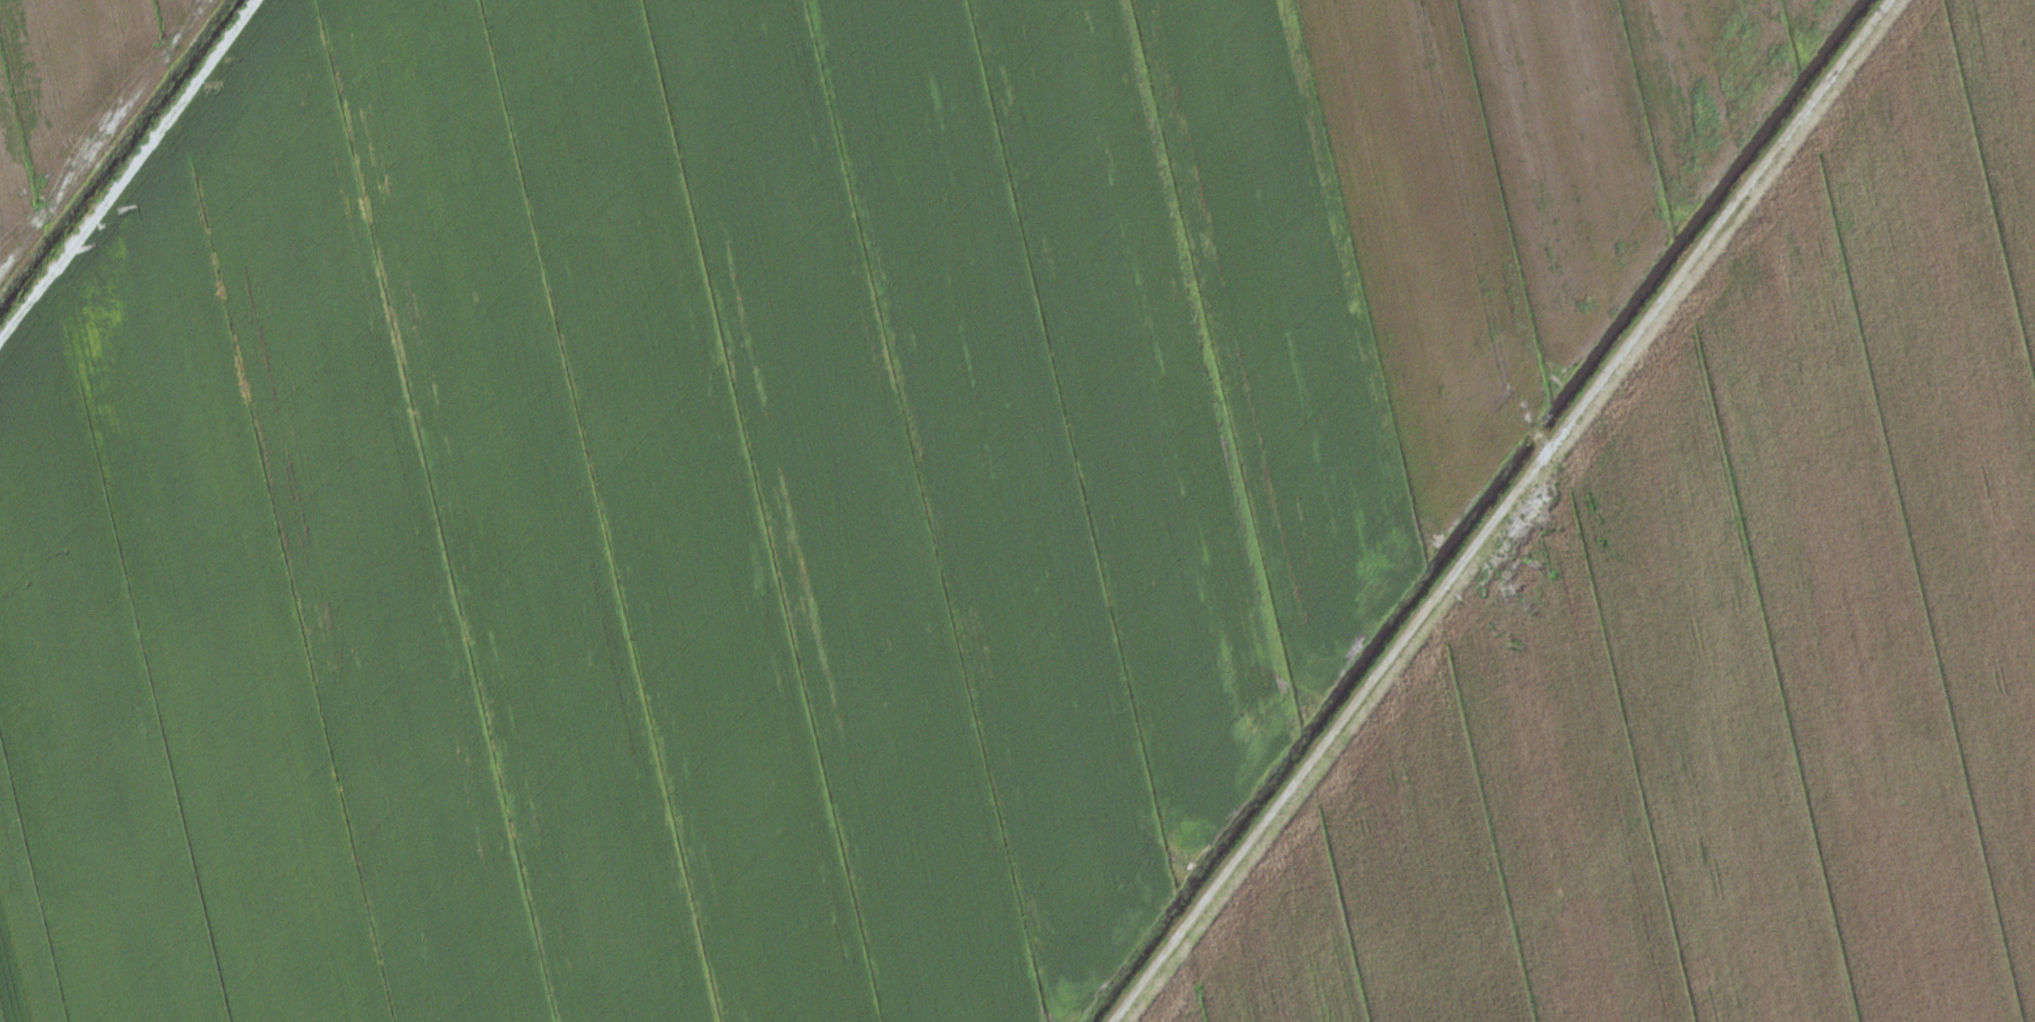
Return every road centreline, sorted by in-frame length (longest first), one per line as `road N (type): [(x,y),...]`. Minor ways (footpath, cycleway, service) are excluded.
road 1 (track): [(255,0),(0,334)]

